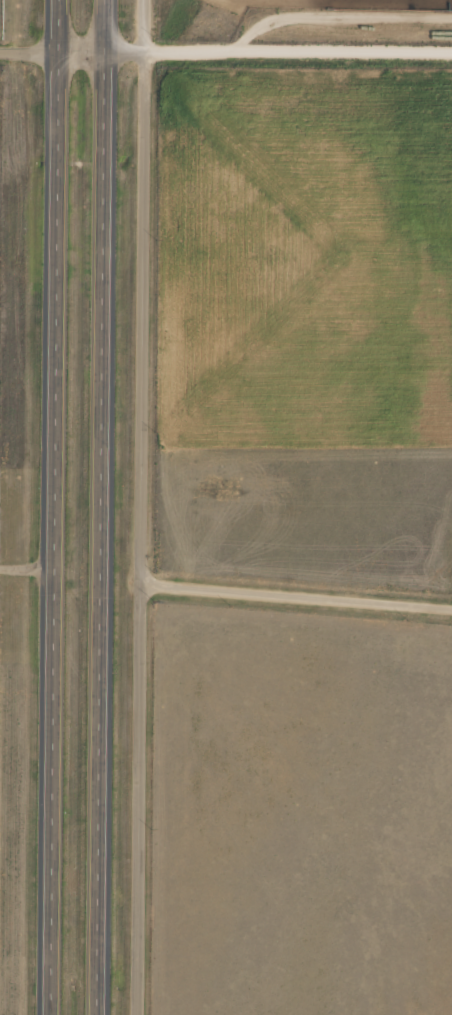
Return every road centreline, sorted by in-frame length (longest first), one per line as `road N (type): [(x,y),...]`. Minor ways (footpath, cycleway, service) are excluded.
road 1 (primary): [(53,0),(43,1014)]
road 2 (primary): [(91,1014),(97,0)]
road 3 (residential): [(0,50),(451,52)]
road 4 (residential): [(93,582),(451,637)]

